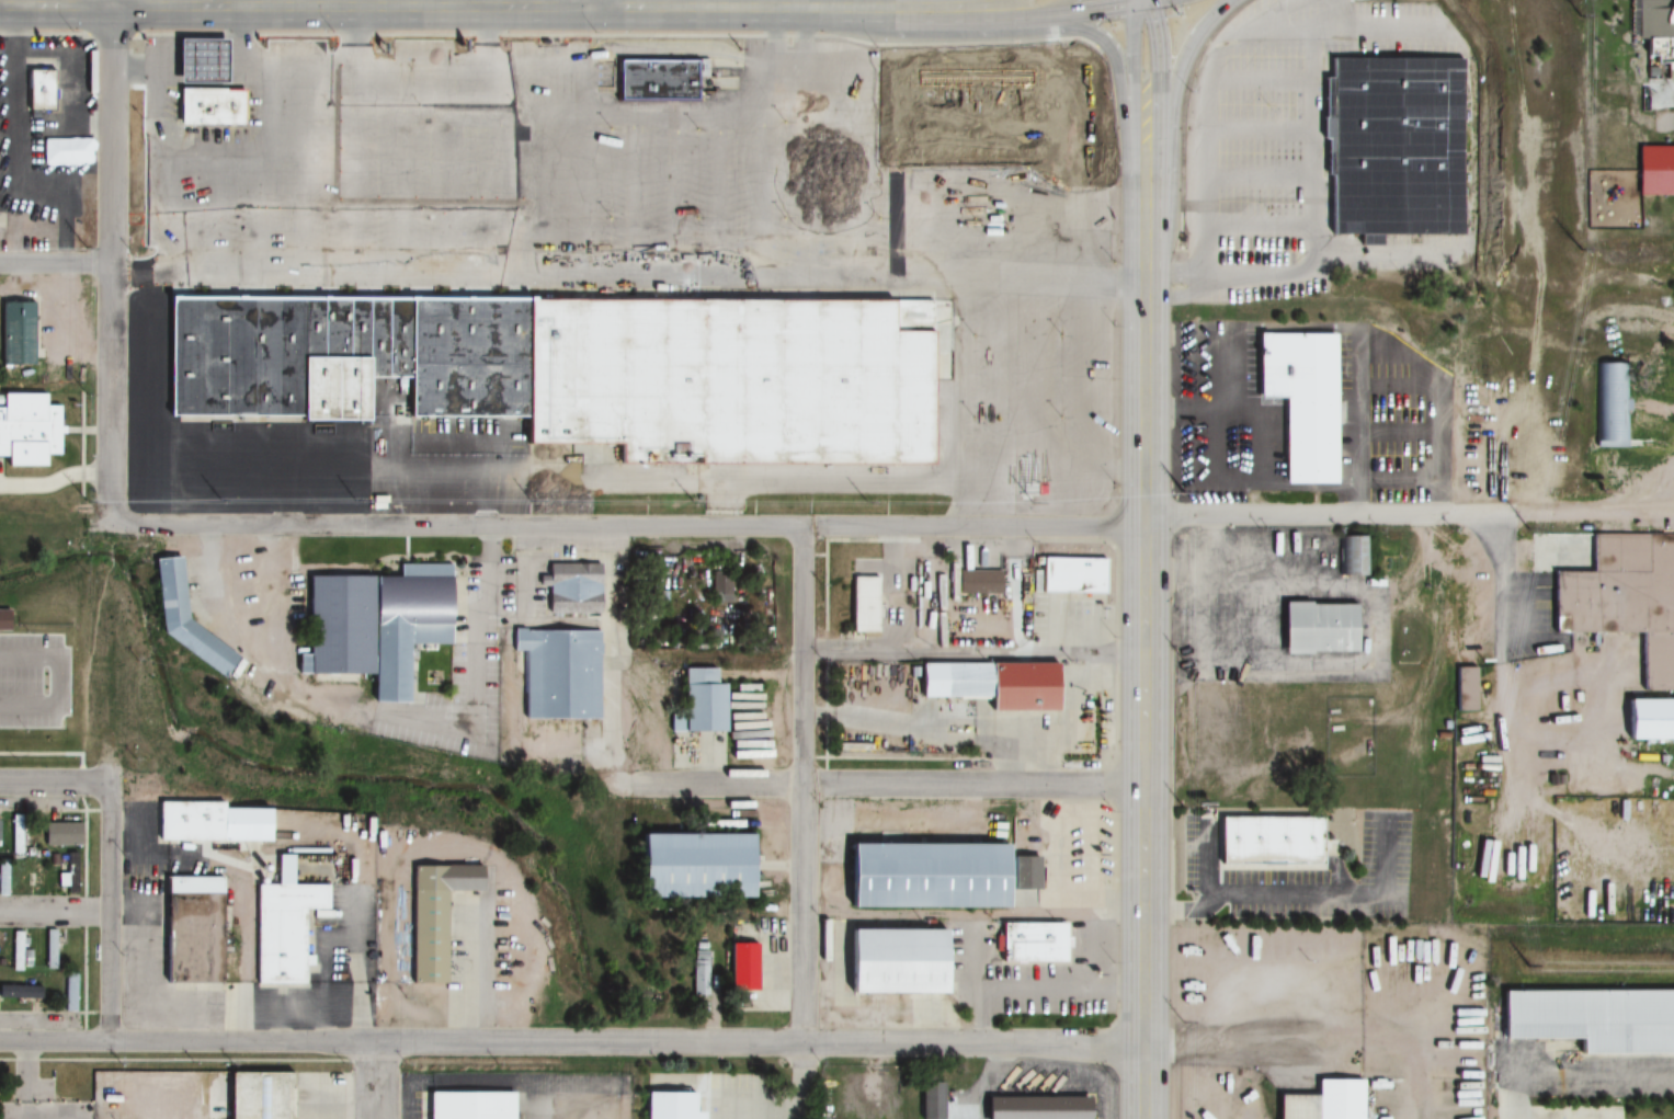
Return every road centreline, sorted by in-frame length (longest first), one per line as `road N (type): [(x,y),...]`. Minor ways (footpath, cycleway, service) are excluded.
road 1 (residential): [(118,518),(143,526),(805,527),(1673,515)]
road 2 (residential): [(109,1044),(1143,1046)]
road 3 (primary): [(0,7),(889,9)]
road 4 (primary): [(1144,1118),(1143,307)]
road 5 (residential): [(619,785),(1143,786)]
road 6 (residential): [(118,518),(111,498),(111,0)]
road 7 (residential): [(805,1042),(805,527)]
road 8 (primary): [(1143,307),(1159,199),(1159,0)]
road 9 (residential): [(109,1044),(111,757)]
road 10 (residential): [(1414,1049),(1143,1046)]
road 11 (primary): [(1159,199),(1182,69),(1210,18),(1231,0)]
road 12 (primary): [(1039,18),(1092,31),(1106,43),(1132,157)]
road 13 (primary): [(1134,0),(1132,157)]
road 14 (primary): [(889,9),(963,21),(1039,18)]
road 15 (primary): [(1132,157),(1143,307)]

